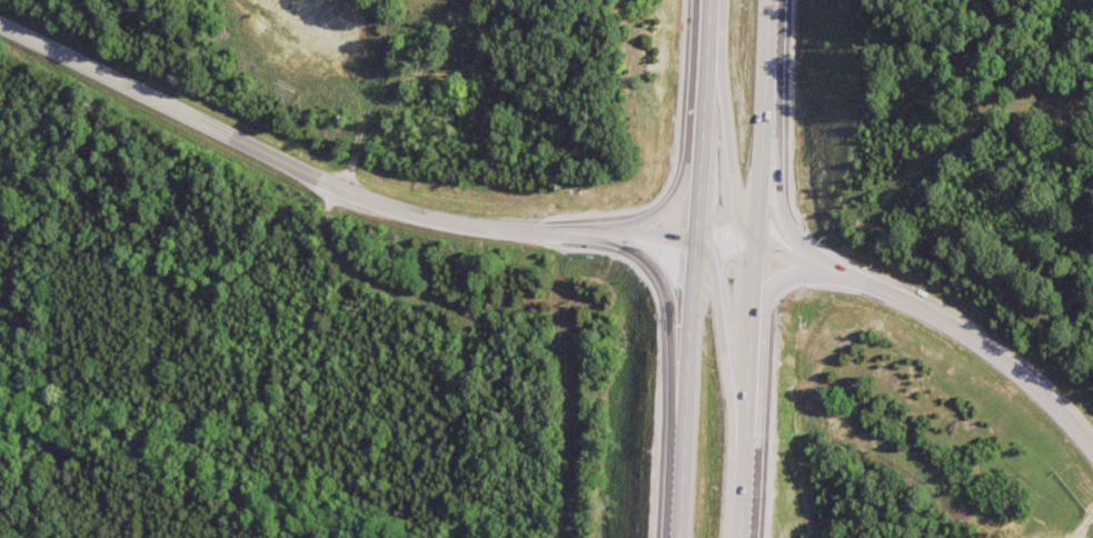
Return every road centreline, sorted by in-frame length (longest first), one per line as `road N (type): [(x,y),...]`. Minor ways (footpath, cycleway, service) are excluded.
road 1 (tertiary): [(696,239),(490,229),(410,213),(0,26)]
road 2 (trunk): [(705,0),(683,537)]
road 3 (trunk): [(748,537),(767,0)]
road 4 (secondary): [(1092,446),(1041,390),(954,321),(768,245),(696,239)]
road 5 (residential): [(339,187),(349,308),(443,357),(451,537)]
road 6 (trunk): [(748,517),(718,301),(696,239)]
road 7 (trunk): [(755,317),(768,292),(794,276),(836,269),(797,241),(777,213),(761,159)]
road 8 (trunk): [(705,12),(735,207),(757,241)]
road 9 (trunk): [(699,158),(682,198),(655,222),(622,236),(654,251),(693,299)]

